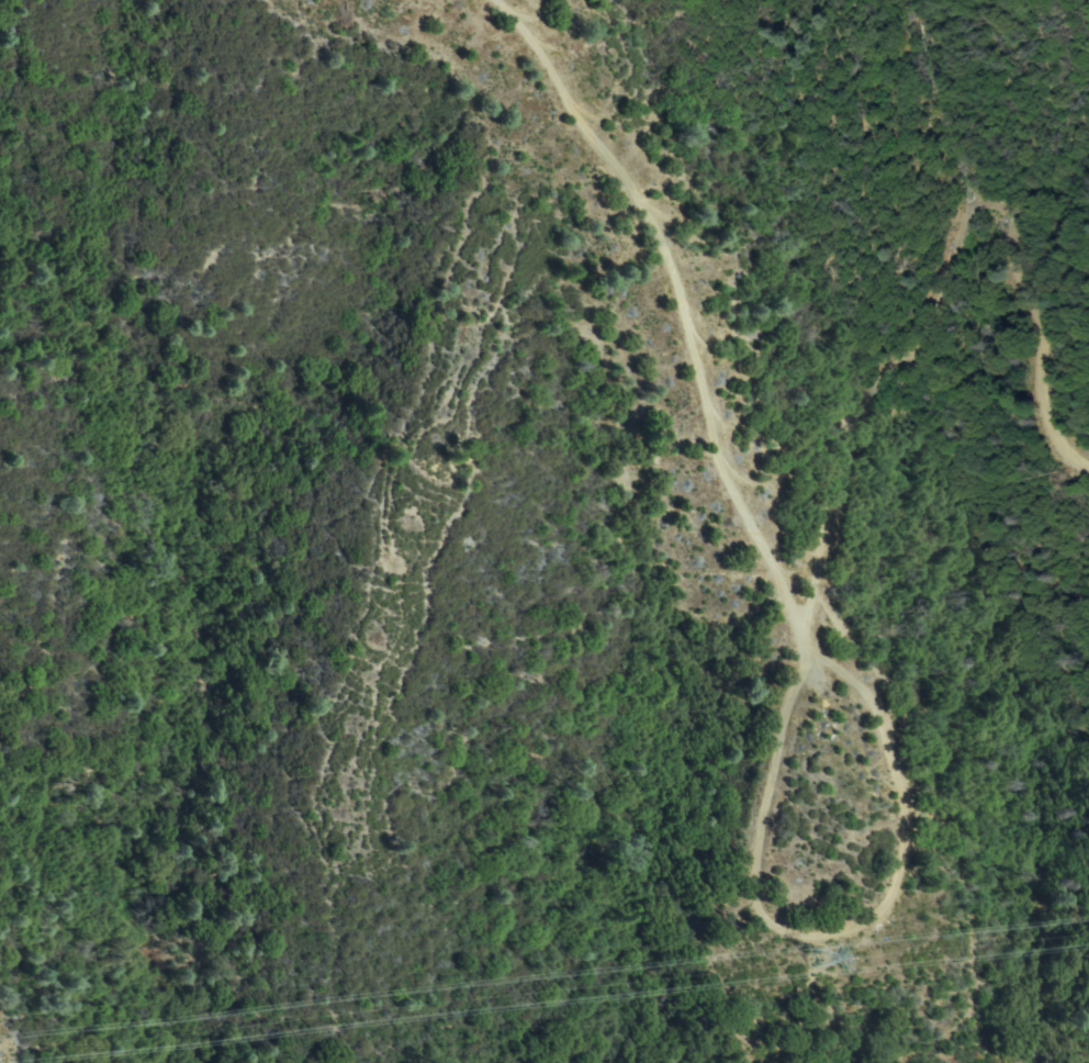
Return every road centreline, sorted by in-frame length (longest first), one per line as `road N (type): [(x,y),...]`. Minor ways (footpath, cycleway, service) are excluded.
road 1 (track): [(1088,478),(1051,449),(1023,295),(997,220),(978,212),(962,232),(914,342),(849,449),(788,601)]
road 2 (track): [(796,636),(788,601),(729,488),(660,277),(480,0)]
road 3 (track): [(770,725),(796,636),(842,660),(877,730),(891,814),(886,857),(867,897),(835,917),(779,914),(749,875),(770,725)]

